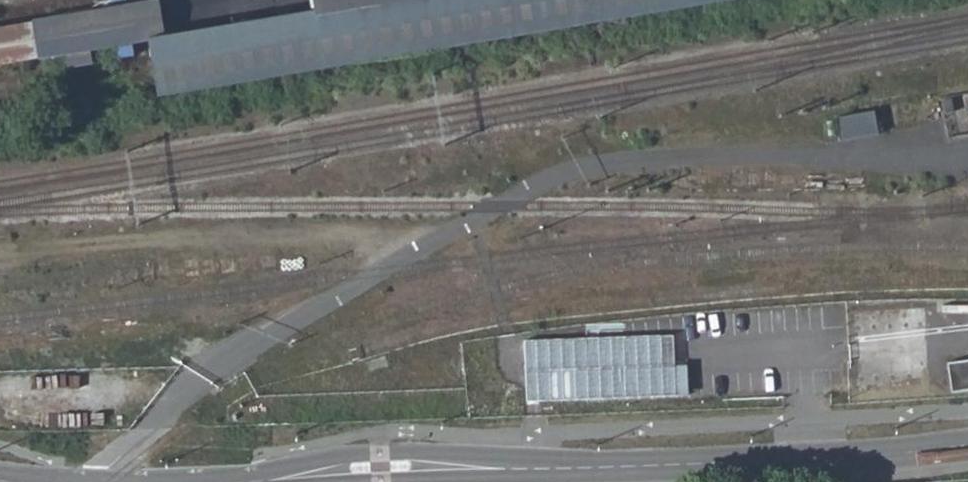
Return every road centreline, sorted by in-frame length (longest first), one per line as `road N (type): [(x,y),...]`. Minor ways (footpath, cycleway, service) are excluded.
road 1 (residential): [(220,481),(383,467),(729,463),(967,444)]

